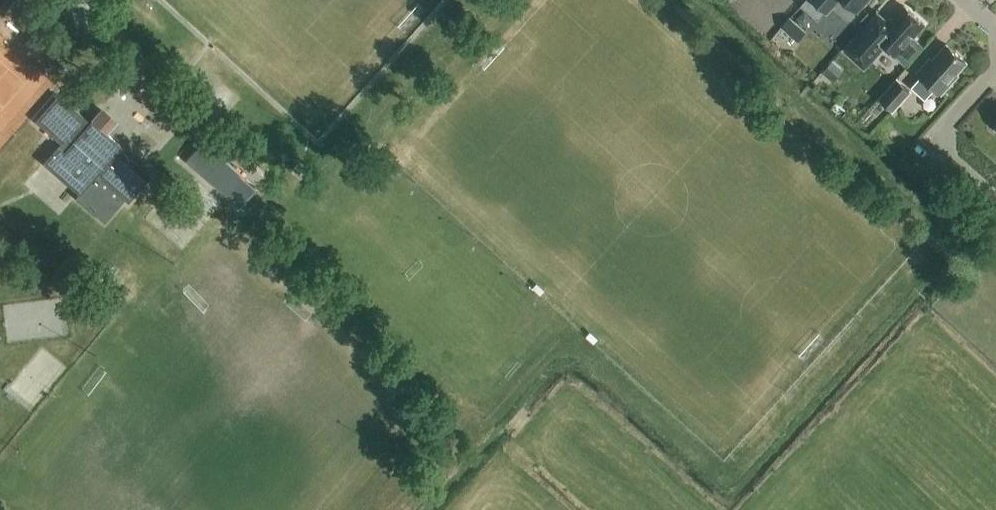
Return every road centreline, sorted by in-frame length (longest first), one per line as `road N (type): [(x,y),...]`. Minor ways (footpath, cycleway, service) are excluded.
road 1 (residential): [(995,195),(937,141),(995,75)]

